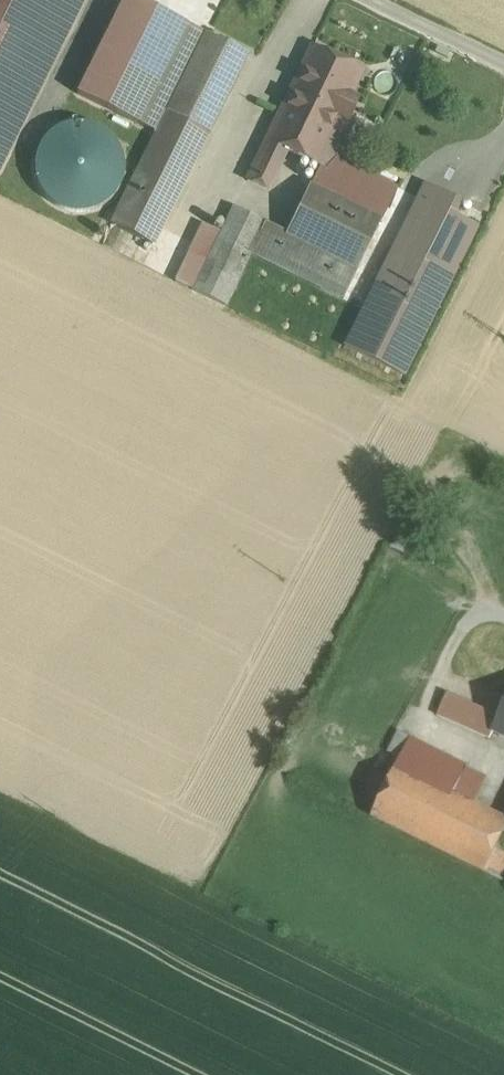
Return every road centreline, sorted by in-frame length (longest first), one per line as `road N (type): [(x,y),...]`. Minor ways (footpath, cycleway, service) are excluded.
road 1 (track): [(503,763),(433,730),(420,704),(478,603)]
road 2 (unclassified): [(503,64),(374,0)]

